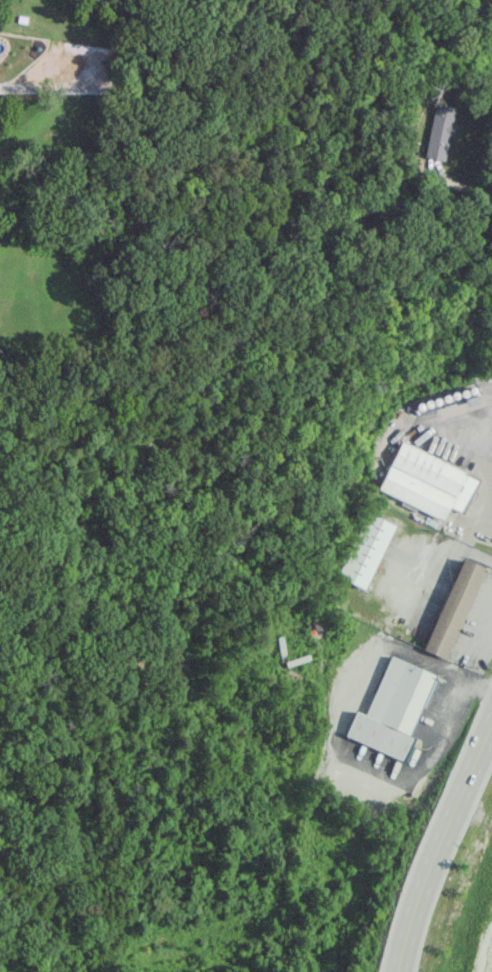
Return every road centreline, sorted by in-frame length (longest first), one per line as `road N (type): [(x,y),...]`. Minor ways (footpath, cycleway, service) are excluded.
road 1 (primary): [(396,971),(432,858),(491,721)]

